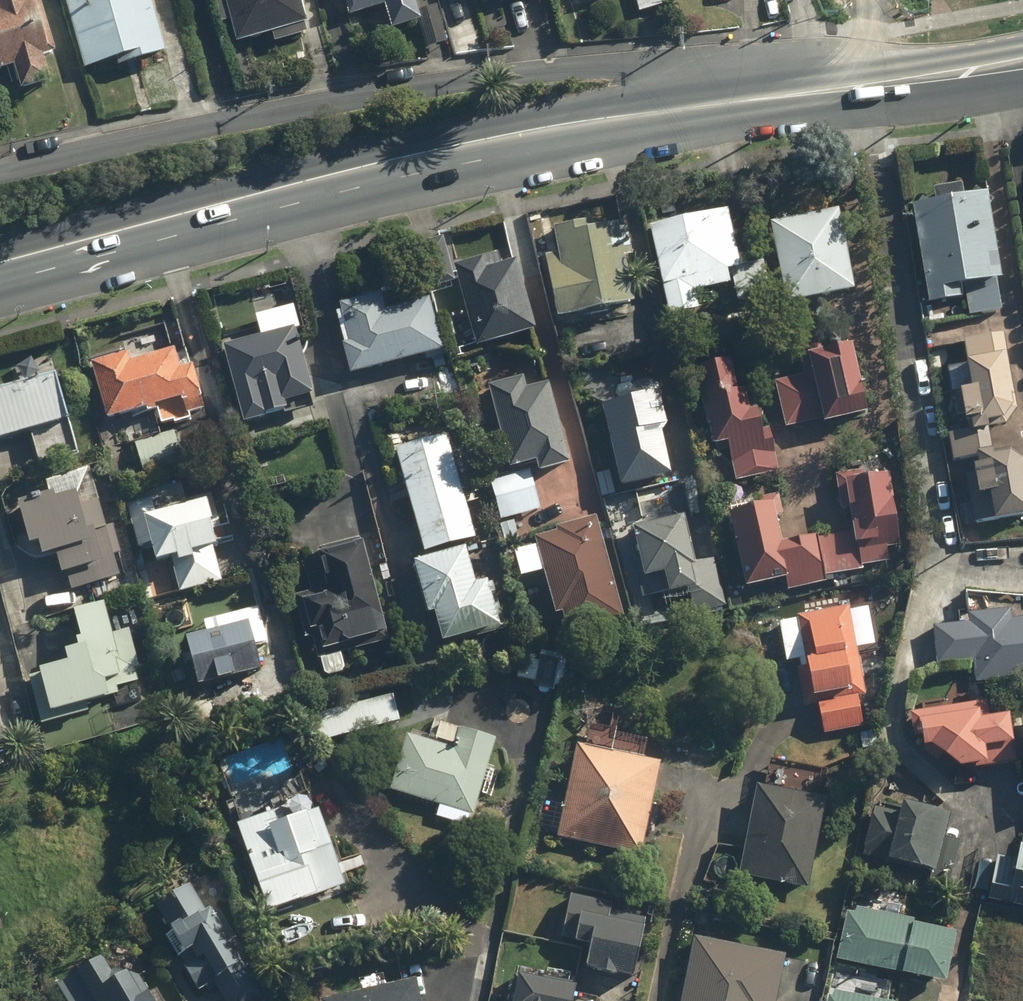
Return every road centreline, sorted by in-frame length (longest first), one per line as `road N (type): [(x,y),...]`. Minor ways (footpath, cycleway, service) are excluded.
road 1 (secondary): [(896,83),(470,143),(0,263)]
road 2 (secondary): [(1022,67),(896,83)]

